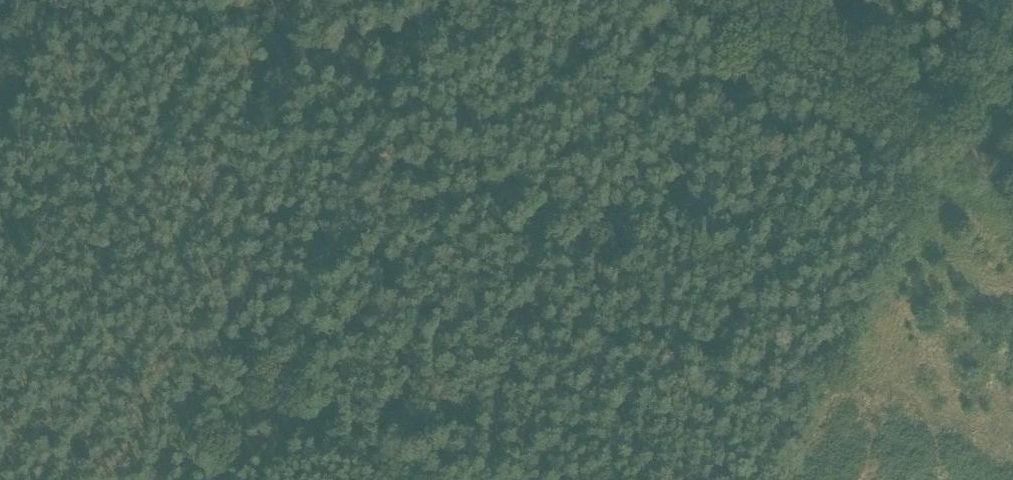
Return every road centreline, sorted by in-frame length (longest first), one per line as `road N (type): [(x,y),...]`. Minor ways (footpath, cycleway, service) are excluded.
road 1 (track): [(1012,168),(657,0)]

